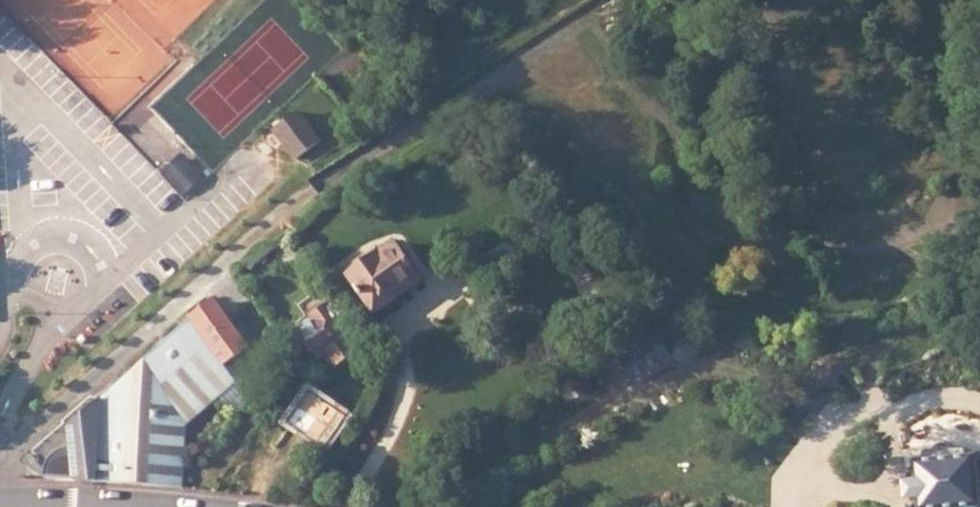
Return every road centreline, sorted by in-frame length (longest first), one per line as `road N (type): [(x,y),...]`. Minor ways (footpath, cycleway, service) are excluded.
road 1 (secondary): [(0,501),(126,506)]

